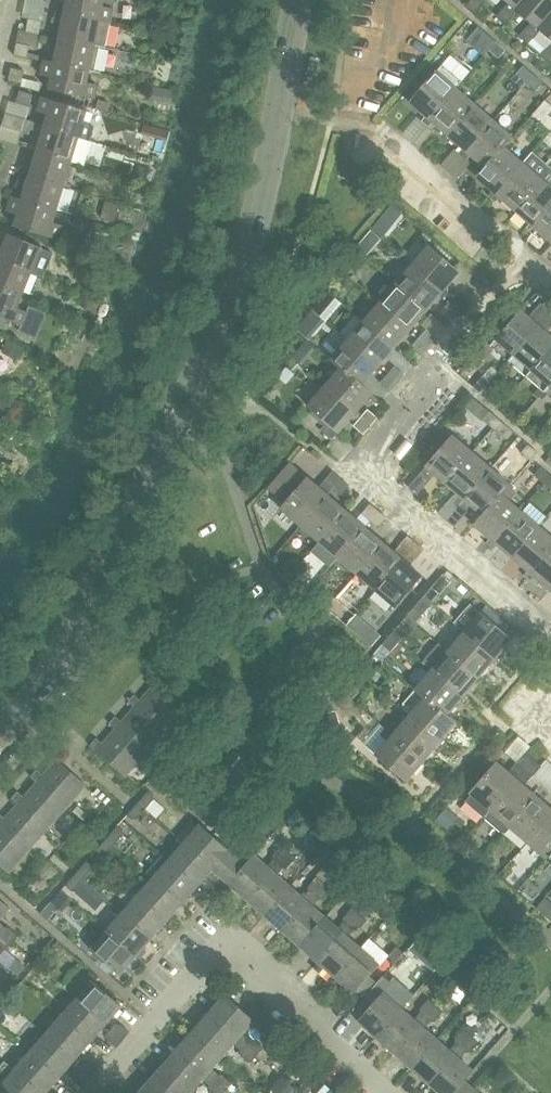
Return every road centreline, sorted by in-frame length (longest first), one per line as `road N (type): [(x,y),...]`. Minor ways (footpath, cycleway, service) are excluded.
road 1 (unclassified): [(0,734),(79,627),(223,317),(263,192),(299,0)]
road 2 (residential): [(525,260),(366,465),(509,589),(550,647)]
road 3 (residential): [(386,1092),(229,946),(156,1018),(96,1092)]
road 4 (residential): [(525,260),(386,134)]

